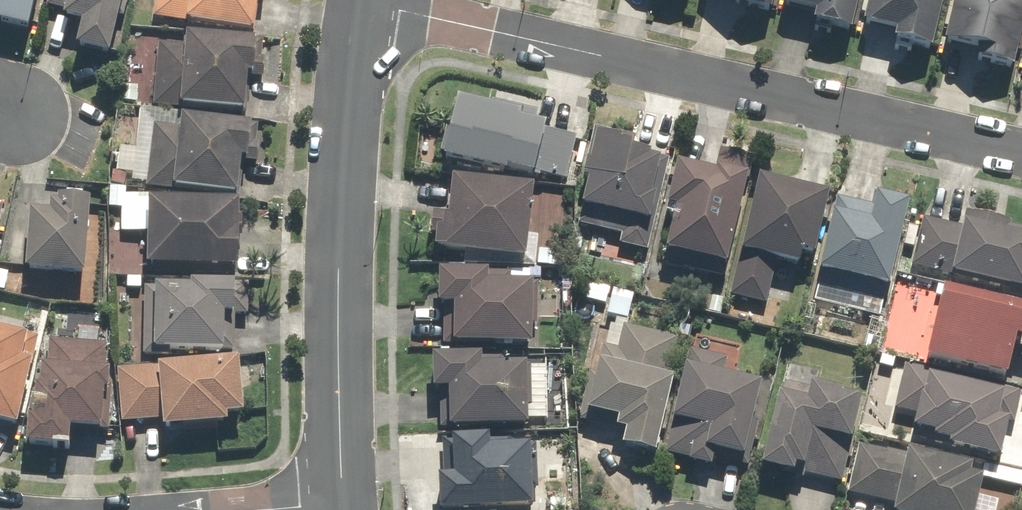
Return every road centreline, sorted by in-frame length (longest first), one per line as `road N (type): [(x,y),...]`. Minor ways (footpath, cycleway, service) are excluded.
road 1 (residential): [(359,2),(1021,151)]
road 2 (residential): [(359,2),(338,315),(339,496)]
road 3 (residential): [(219,509),(339,496)]

